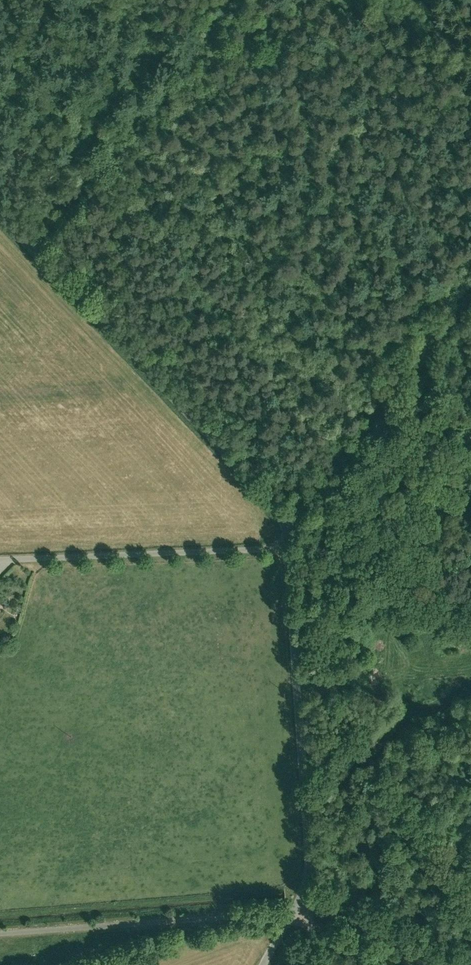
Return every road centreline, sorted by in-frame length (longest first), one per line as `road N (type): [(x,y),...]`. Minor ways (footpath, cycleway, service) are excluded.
road 1 (unclassified): [(0,212),(286,528)]
road 2 (unclassified): [(308,903),(312,857),(286,528)]
road 3 (unclassified): [(286,528),(470,297)]
road 4 (track): [(296,579),(470,626)]
road 5 (track): [(465,964),(338,905),(308,903)]

